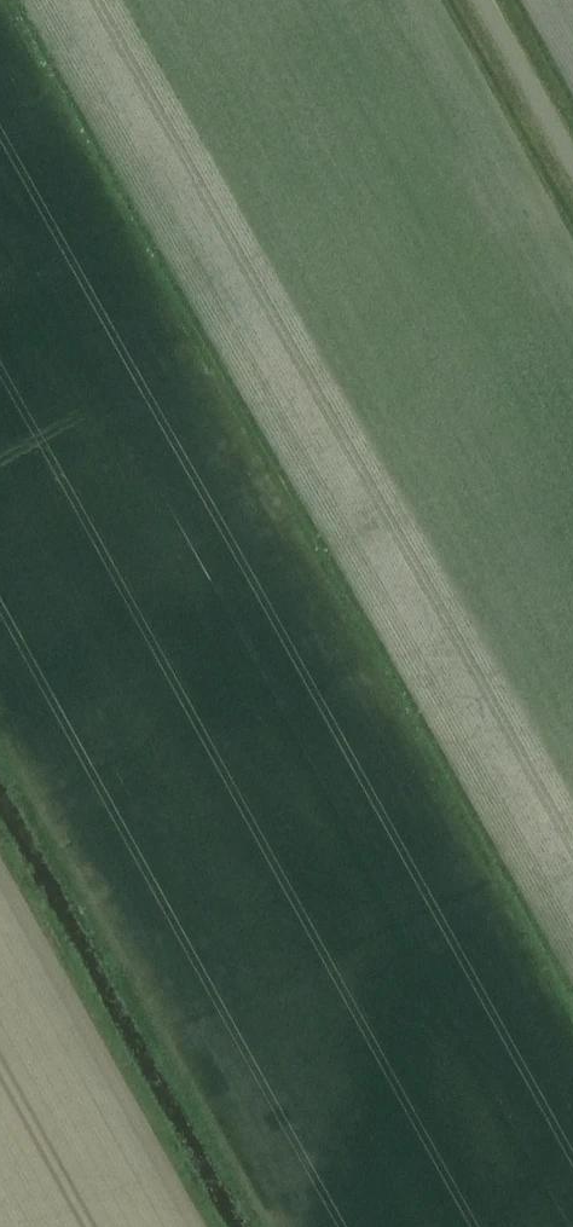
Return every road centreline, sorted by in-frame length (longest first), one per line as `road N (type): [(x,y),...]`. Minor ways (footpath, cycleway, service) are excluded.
road 1 (unclassified): [(572,163),(480,0)]

